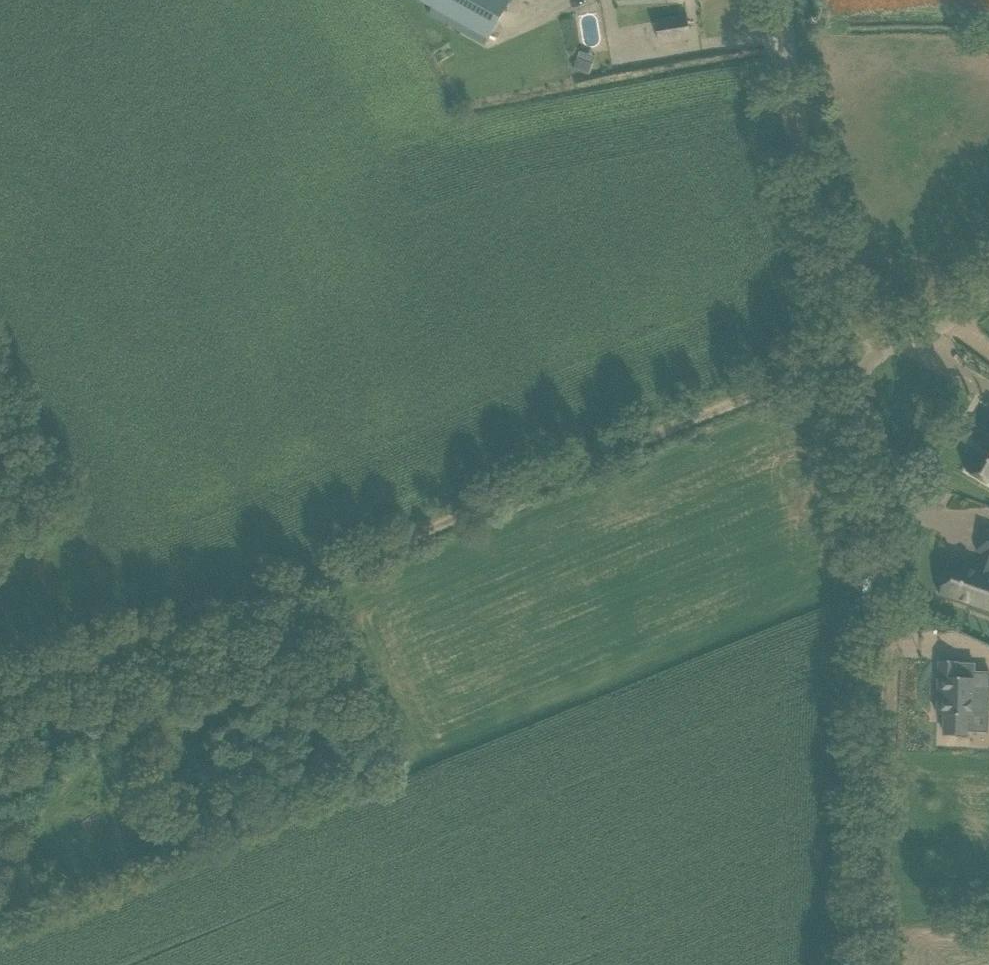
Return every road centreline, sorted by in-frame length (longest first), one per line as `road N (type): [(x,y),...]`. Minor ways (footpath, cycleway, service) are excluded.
road 1 (track): [(848,361),(0,710)]
road 2 (unclassified): [(866,964),(880,599),(874,502),(848,361)]
road 3 (unclassified): [(848,361),(788,0)]
road 4 (unclassified): [(848,361),(934,329),(988,290)]

